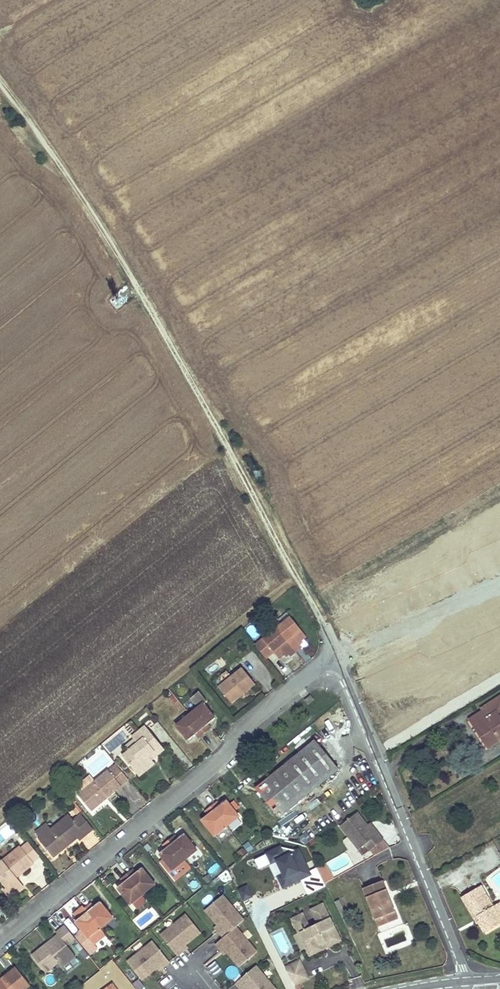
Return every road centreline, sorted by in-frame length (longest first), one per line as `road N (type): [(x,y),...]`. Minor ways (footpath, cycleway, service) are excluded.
road 1 (residential): [(463,988),(462,968),(337,658),(0,939)]
road 2 (track): [(337,658),(172,347),(92,213),(0,83)]

